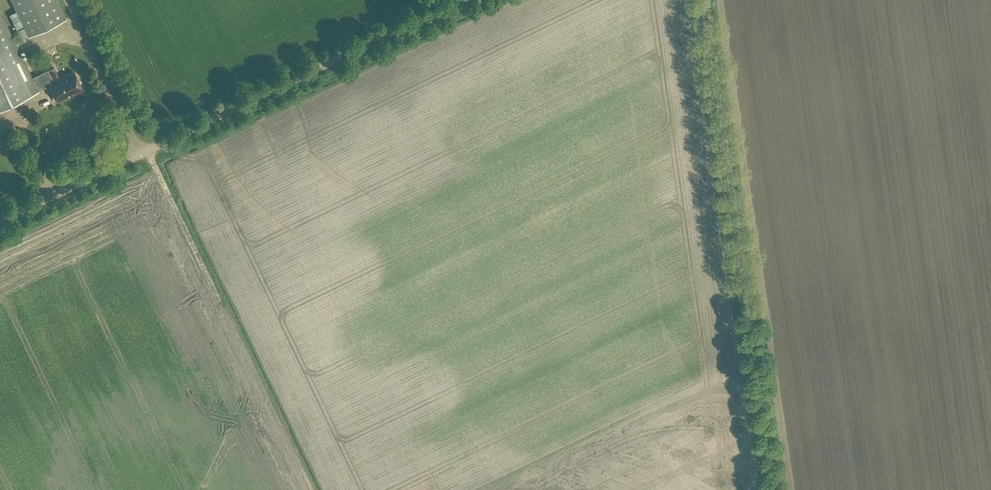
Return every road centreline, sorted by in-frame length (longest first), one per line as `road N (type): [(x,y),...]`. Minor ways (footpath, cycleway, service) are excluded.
road 1 (unclassified): [(0,221),(460,0)]
road 2 (unclassified): [(776,489),(704,0)]

